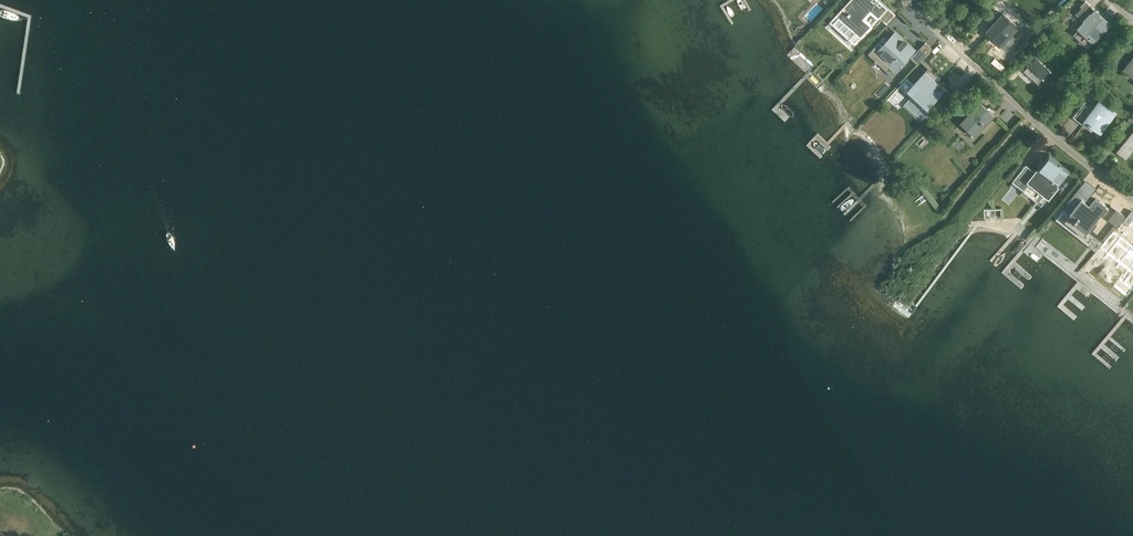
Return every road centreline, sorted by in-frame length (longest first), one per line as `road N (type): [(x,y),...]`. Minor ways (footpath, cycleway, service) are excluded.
road 1 (residential): [(1132,201),(904,0)]

